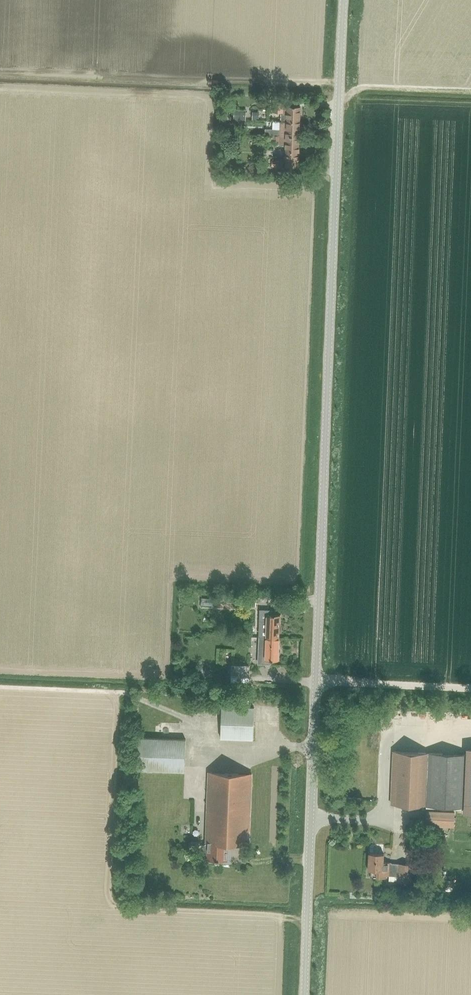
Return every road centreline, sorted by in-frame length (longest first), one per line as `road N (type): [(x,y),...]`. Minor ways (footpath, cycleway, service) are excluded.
road 1 (unclassified): [(304,994),(343,0)]

